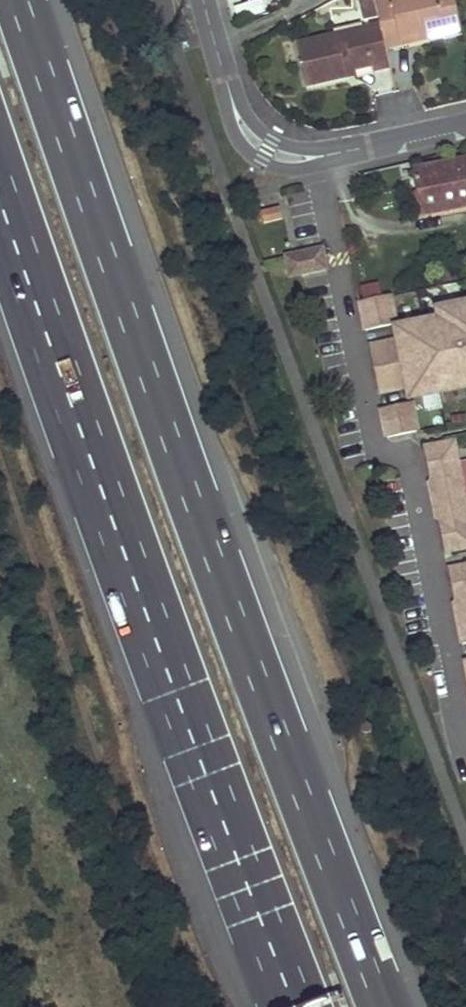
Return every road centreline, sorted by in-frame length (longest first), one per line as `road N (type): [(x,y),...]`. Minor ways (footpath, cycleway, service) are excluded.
road 1 (motorway): [(382,1006),(175,450),(19,0)]
road 2 (motorway): [(0,186),(297,1006)]
road 3 (unclassified): [(465,126),(327,154),(268,150)]
road 4 (residential): [(268,150),(237,112),(206,0)]

